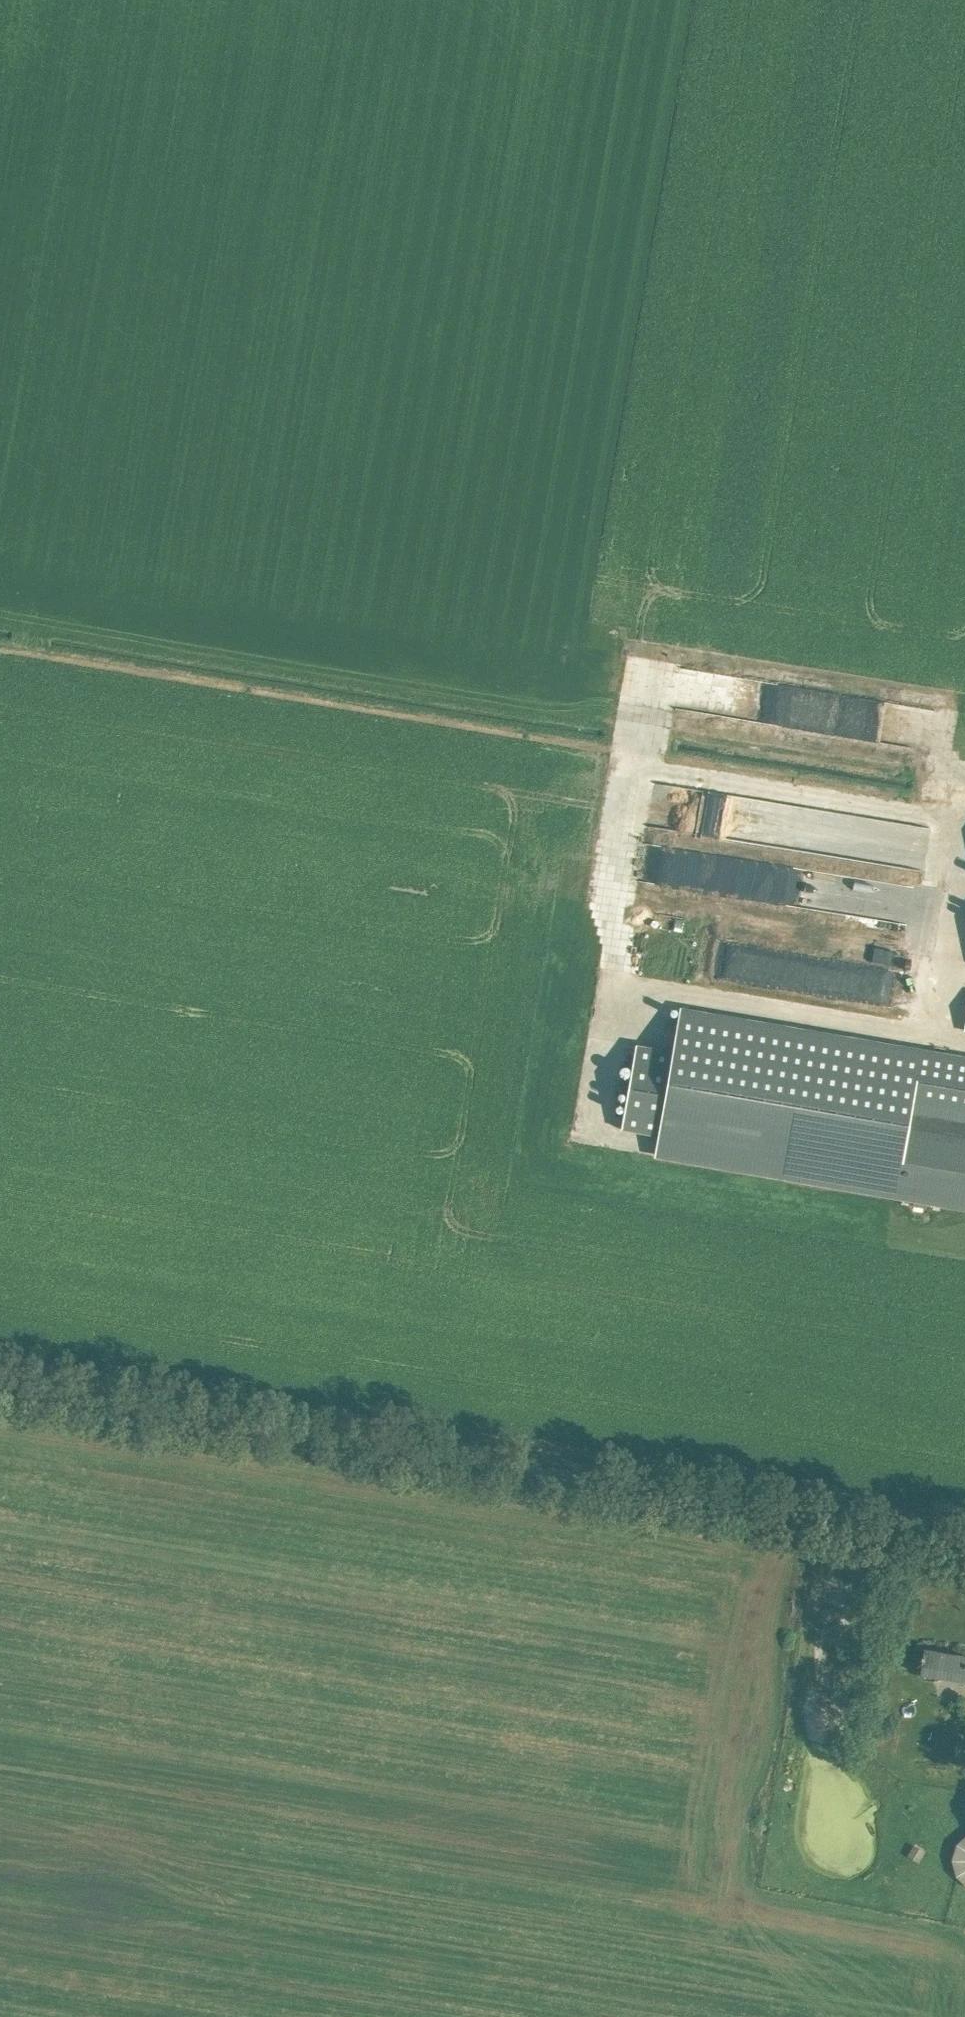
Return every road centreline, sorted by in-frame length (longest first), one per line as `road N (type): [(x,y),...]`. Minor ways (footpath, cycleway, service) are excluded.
road 1 (unclassified): [(964,1540),(0,1382)]

